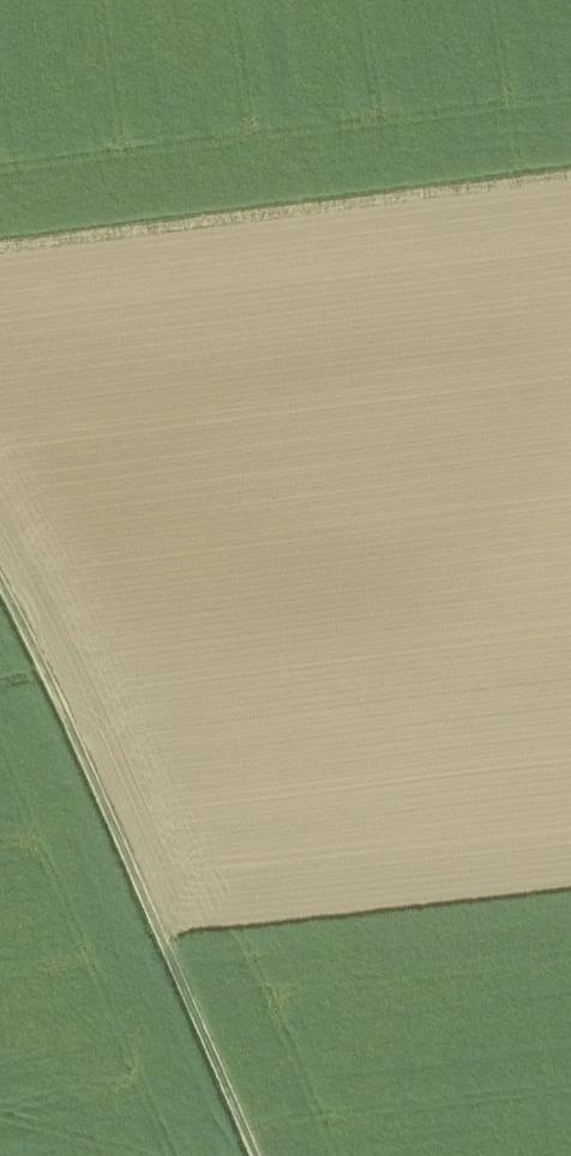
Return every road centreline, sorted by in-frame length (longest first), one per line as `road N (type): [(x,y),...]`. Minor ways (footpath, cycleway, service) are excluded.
road 1 (track): [(252,1155),(0,569)]
road 2 (track): [(570,180),(0,253)]

